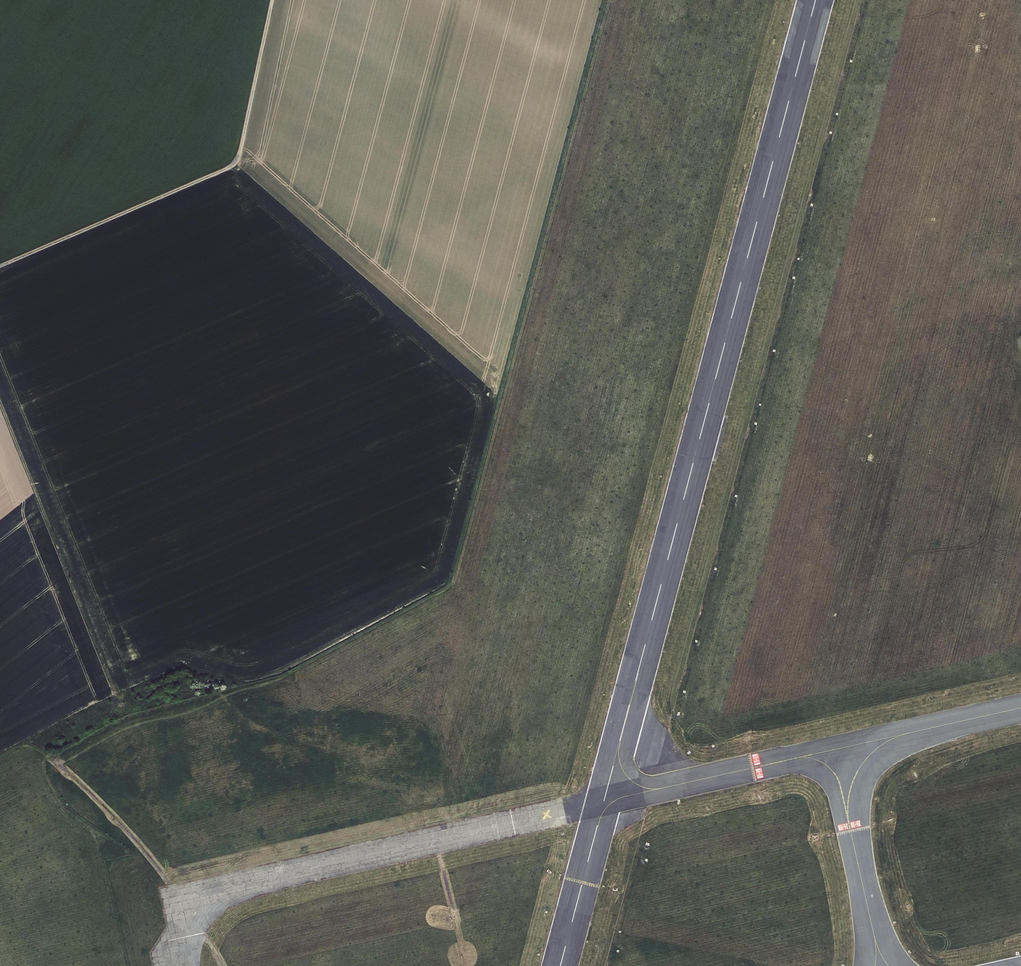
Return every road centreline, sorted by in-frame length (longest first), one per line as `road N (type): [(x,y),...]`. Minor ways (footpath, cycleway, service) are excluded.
road 1 (track): [(272,0),(234,164),(0,266)]
road 2 (track): [(122,706),(0,403)]

